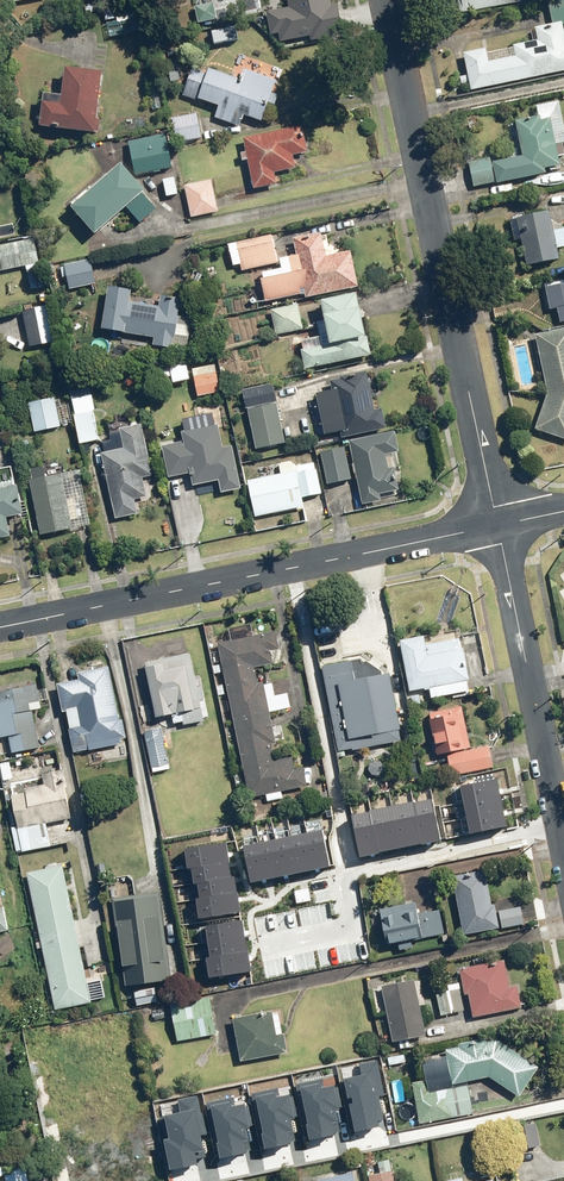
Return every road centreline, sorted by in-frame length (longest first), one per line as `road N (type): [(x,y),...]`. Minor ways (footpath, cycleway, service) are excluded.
road 1 (residential): [(497,524),(386,0)]
road 2 (residential): [(286,567),(345,878)]
road 3 (residential): [(560,834),(497,524)]
road 4 (residential): [(0,624),(286,567)]
road 5 (residential): [(345,878),(560,834)]
road 6 (residential): [(286,567),(497,524)]

